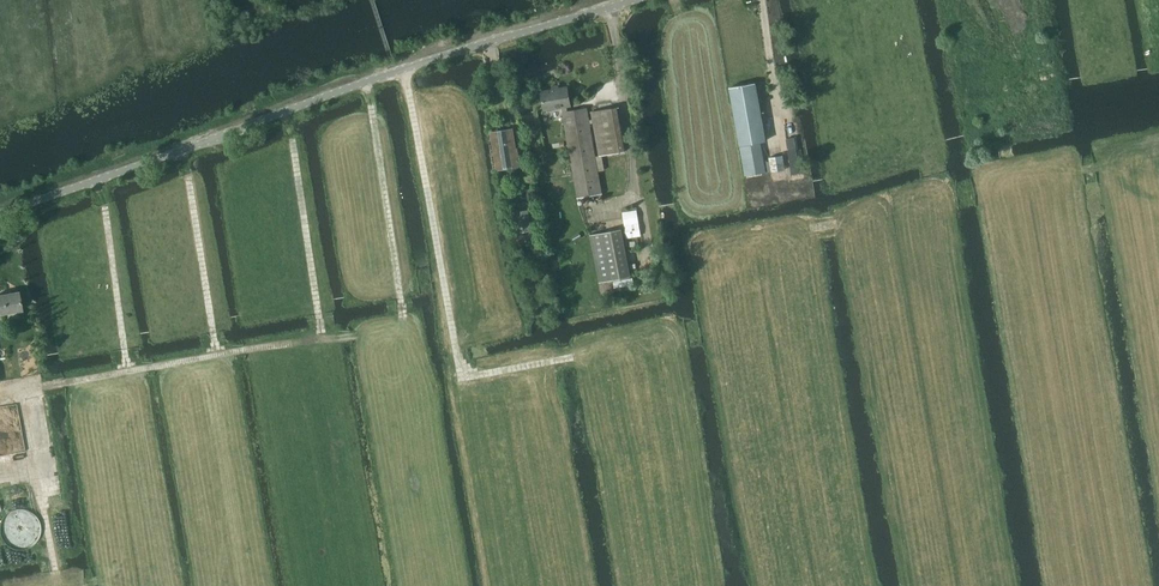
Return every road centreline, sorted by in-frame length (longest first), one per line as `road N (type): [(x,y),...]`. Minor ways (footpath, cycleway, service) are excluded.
road 1 (unclassified): [(0,213),(397,71),(632,0)]
road 2 (track): [(356,336),(0,394)]
road 3 (track): [(363,84),(407,322)]
road 4 (track): [(284,112),(323,339)]
road 5 (track): [(179,149),(216,356)]
road 6 (track): [(96,179),(128,372)]
road 7 (track): [(20,391),(57,578)]

